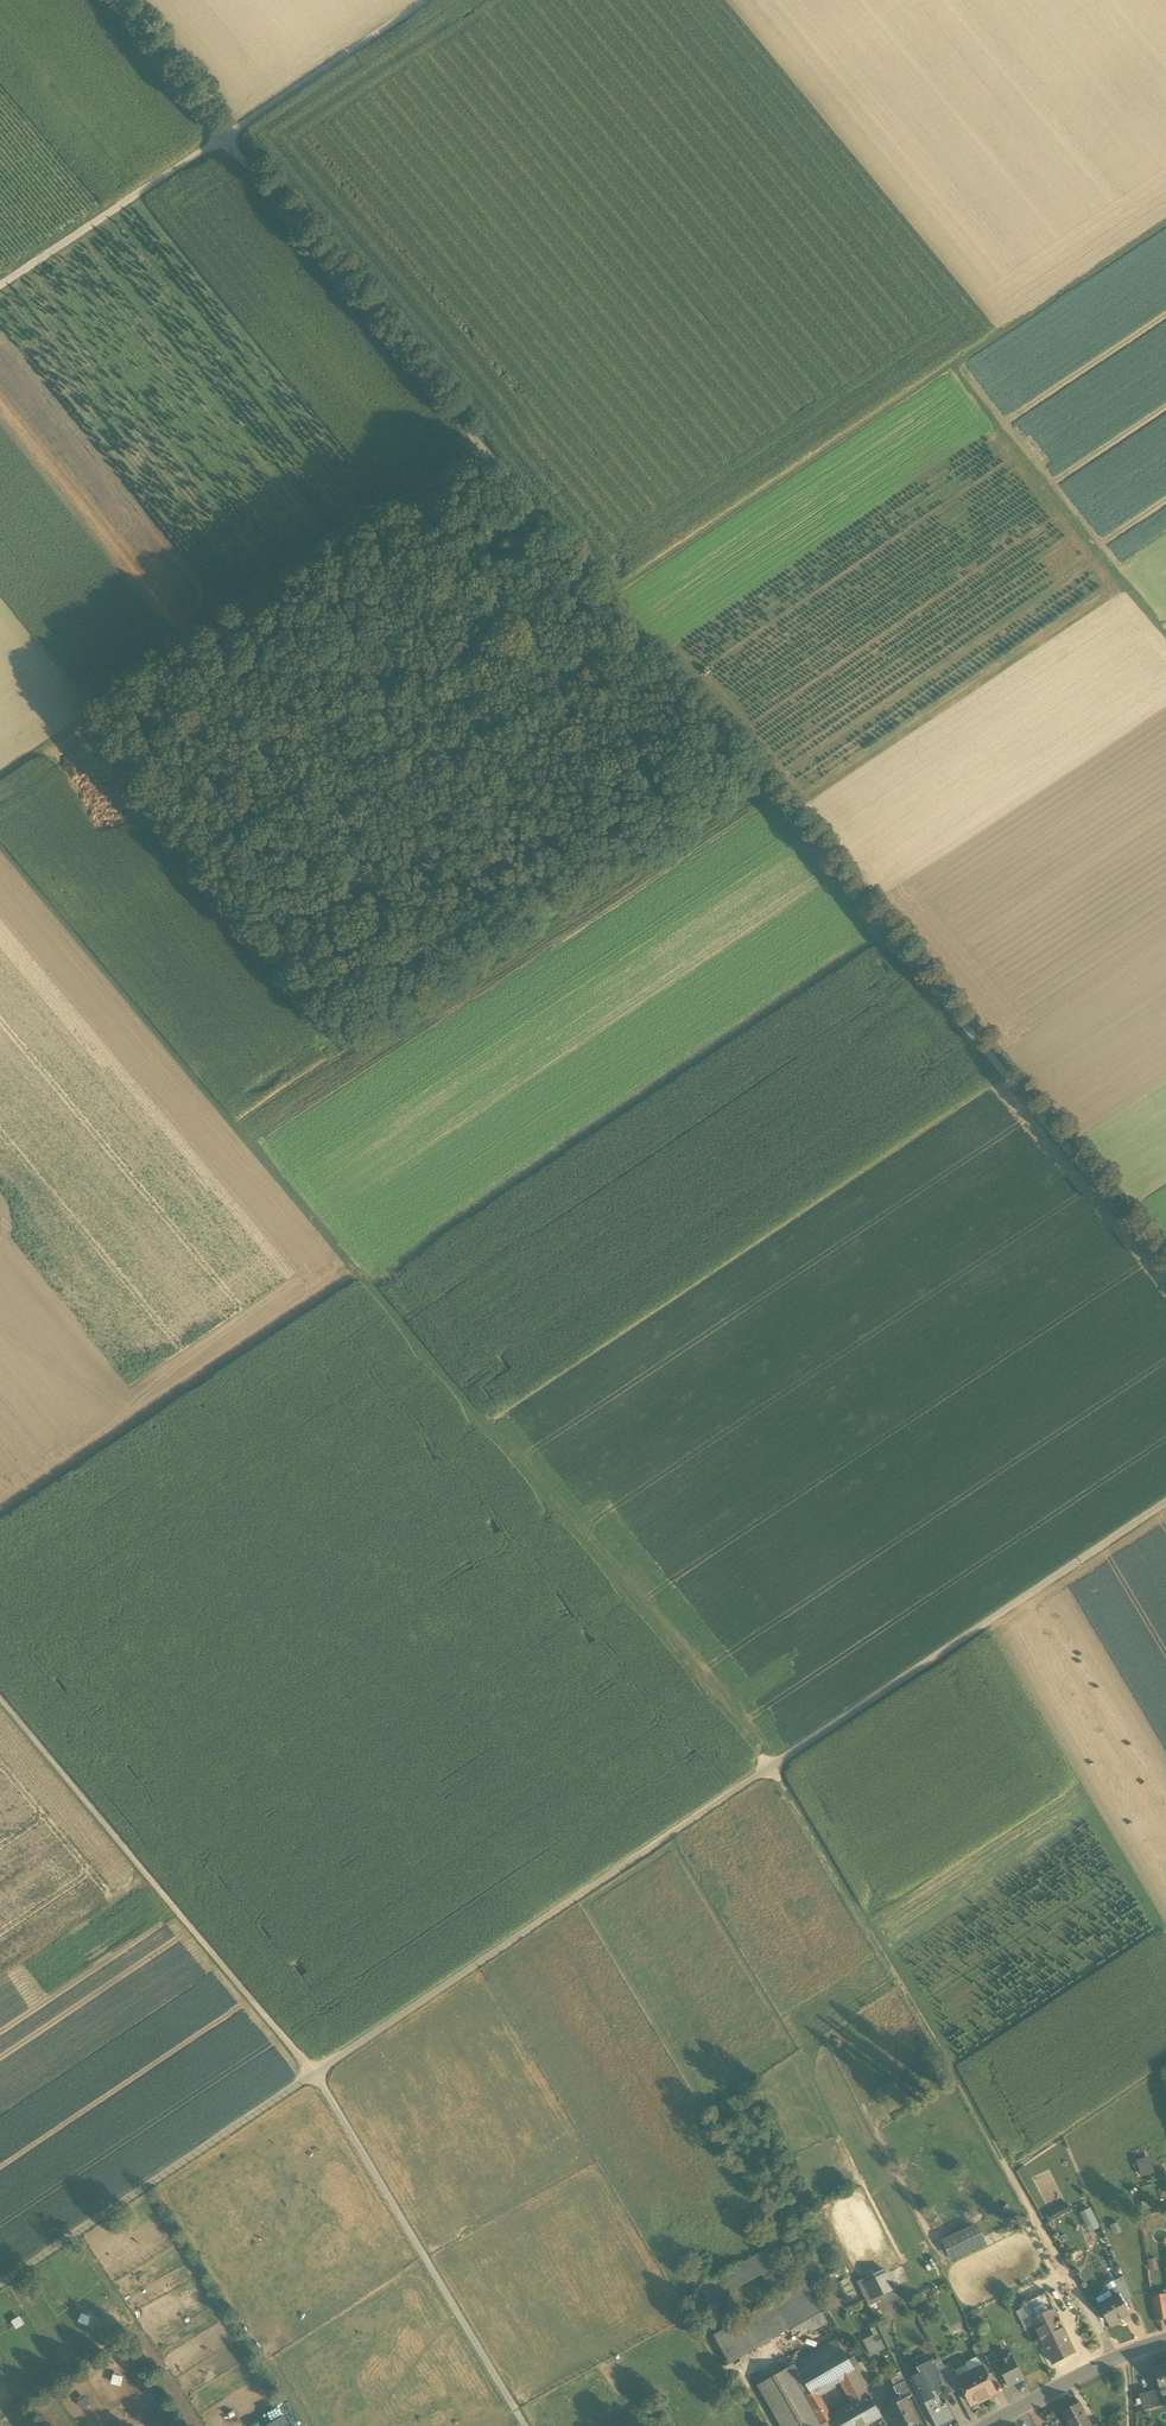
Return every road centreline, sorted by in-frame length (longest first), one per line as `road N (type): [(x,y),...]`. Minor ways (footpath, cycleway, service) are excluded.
road 1 (track): [(223,137),(1165,1265)]
road 2 (track): [(1165,1502),(0,2285)]
road 3 (track): [(0,1698),(314,2074),(523,2425)]
road 4 (track): [(769,1767),(1127,2375),(1131,2425)]
road 5 (track): [(606,595),(1165,221)]
road 6 (track): [(484,450),(0,775)]
road 7 (track): [(769,1767),(484,1425)]
road 8 (track): [(223,137),(0,287)]
road 9 (track): [(427,0),(223,137)]
road 10 (secondary): [(995,2425),(1115,2358),(1165,2342)]
road 11 (track): [(223,137),(109,0)]

